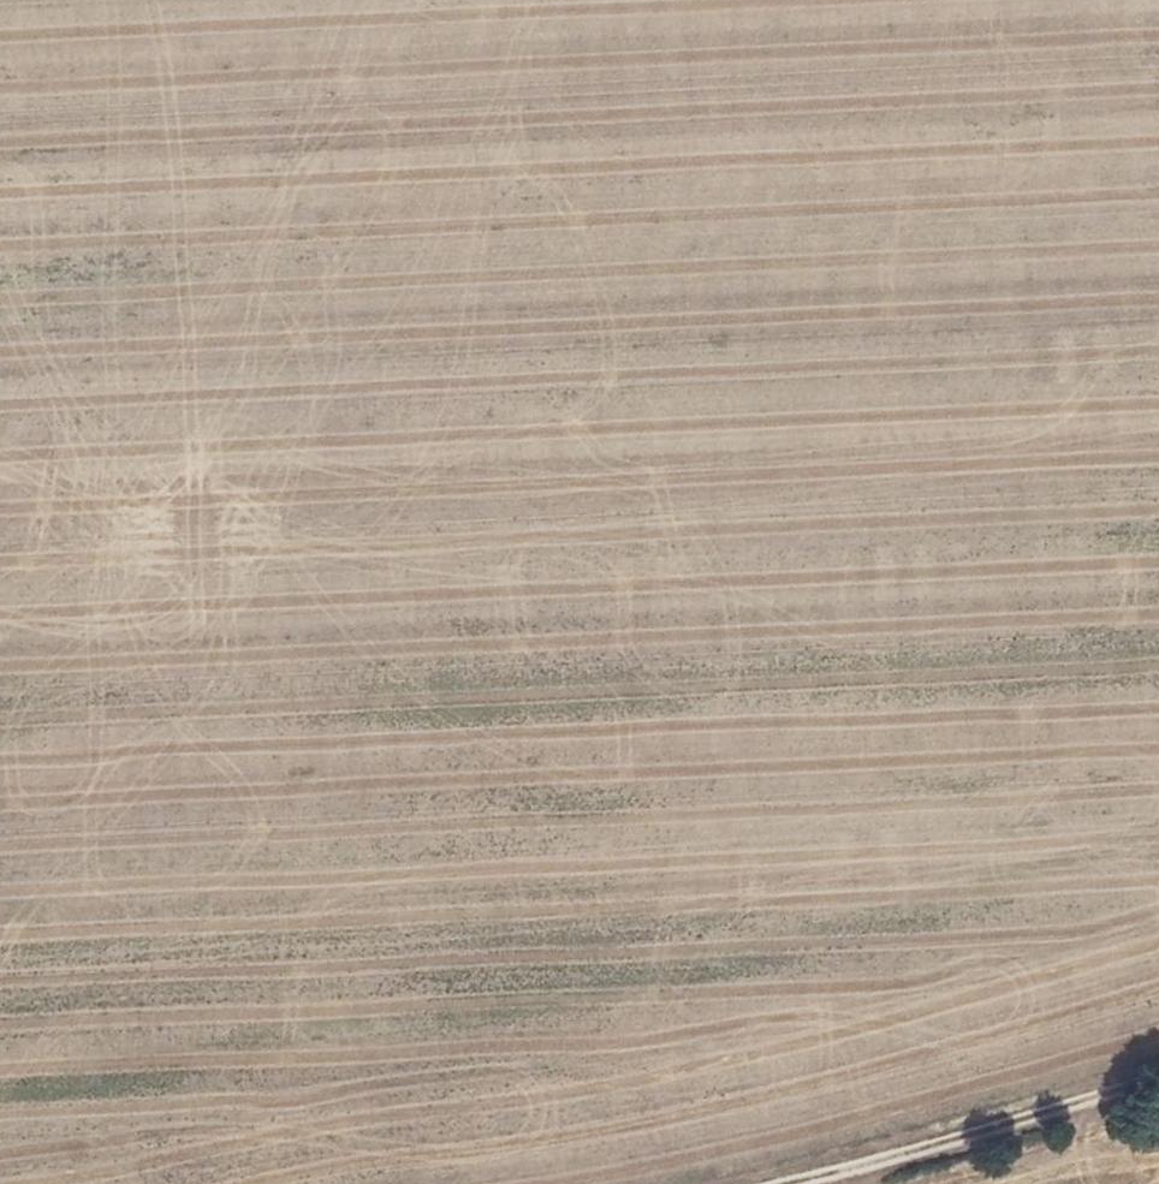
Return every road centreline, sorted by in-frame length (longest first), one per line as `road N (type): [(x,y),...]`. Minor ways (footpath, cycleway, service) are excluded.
road 1 (track): [(746,1183),(1158,1084)]

